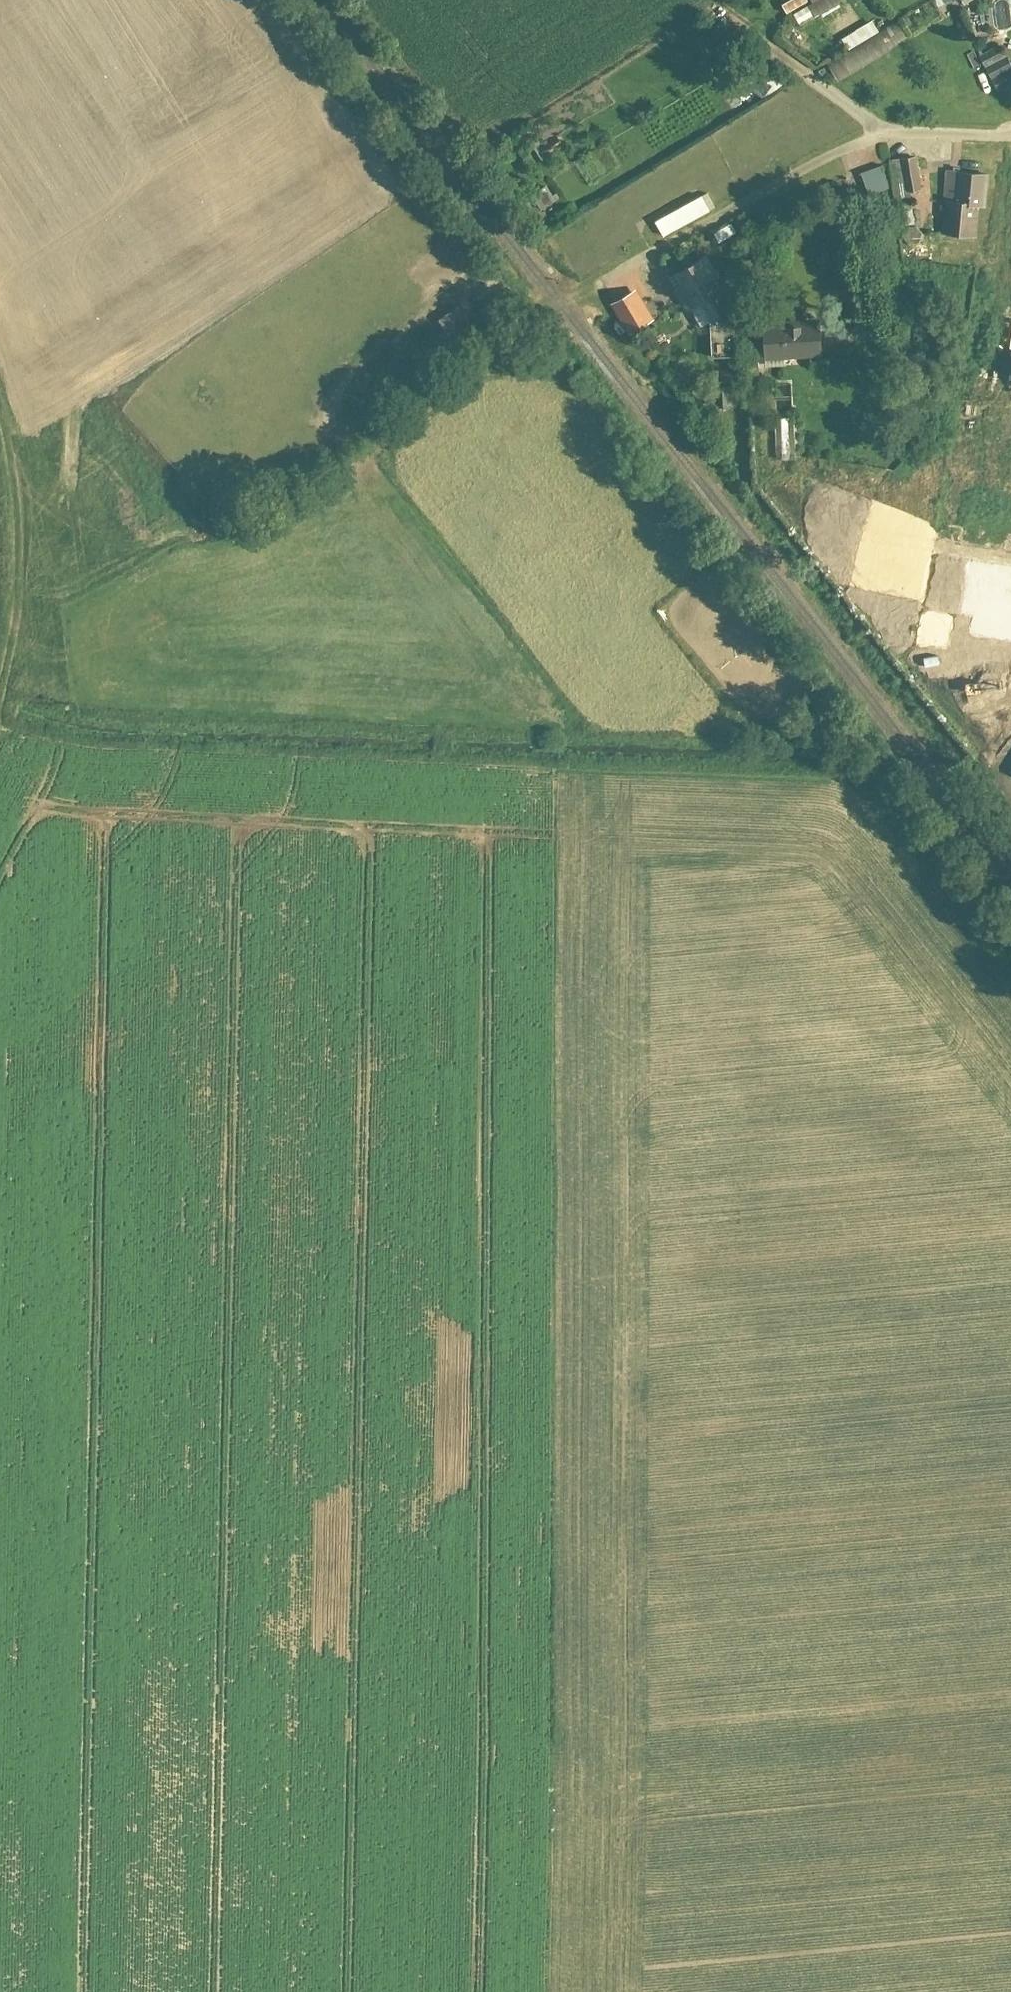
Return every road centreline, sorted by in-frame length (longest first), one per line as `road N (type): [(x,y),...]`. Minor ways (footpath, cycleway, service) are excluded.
road 1 (residential): [(1010,133),(909,137),(798,165),(731,212),(549,298)]
road 2 (track): [(549,298),(436,360)]

